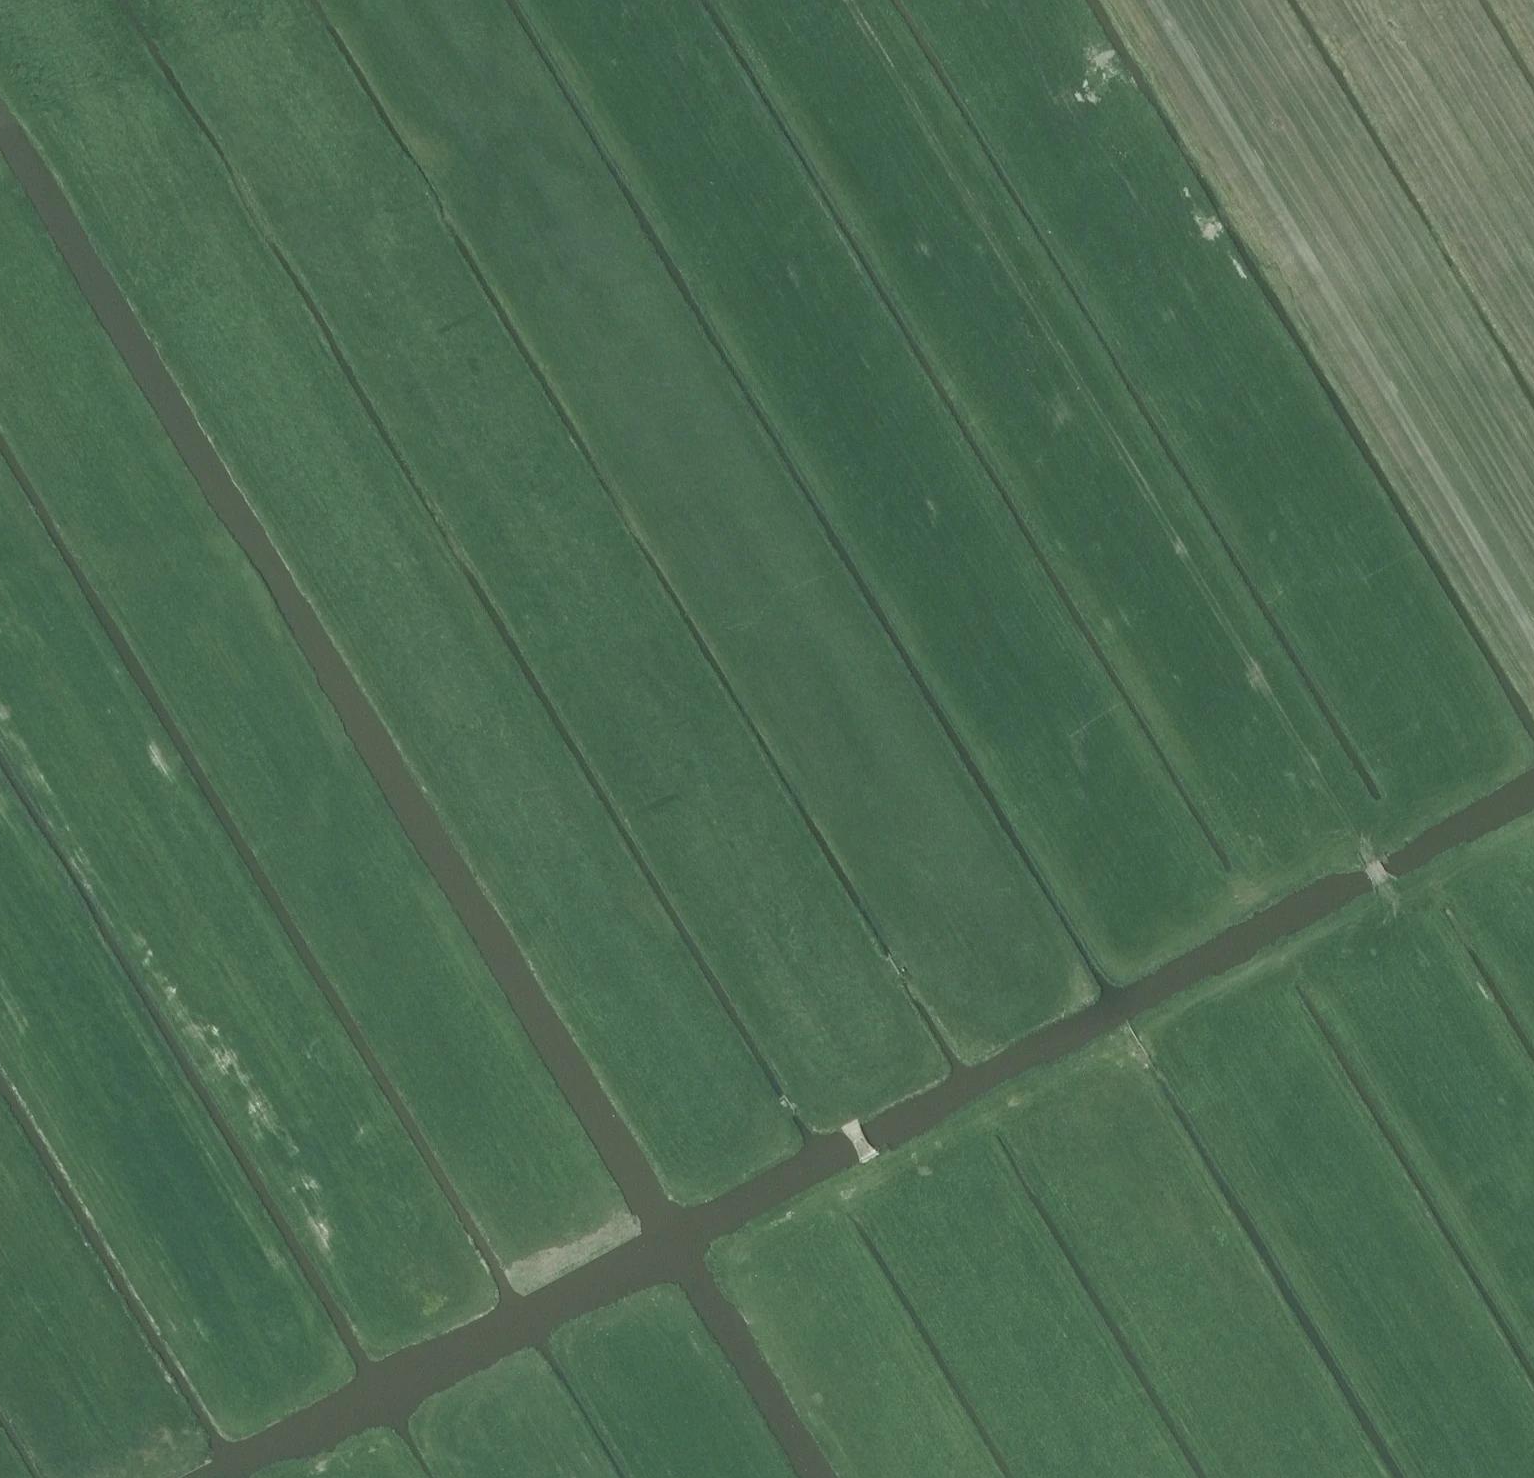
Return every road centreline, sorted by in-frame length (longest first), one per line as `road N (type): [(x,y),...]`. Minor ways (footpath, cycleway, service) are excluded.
road 1 (track): [(1154,0),(1533,655)]

